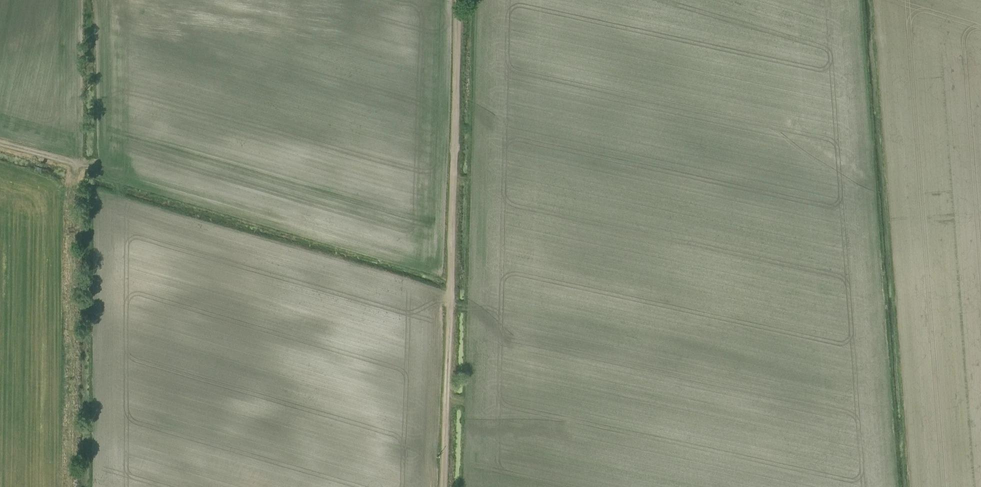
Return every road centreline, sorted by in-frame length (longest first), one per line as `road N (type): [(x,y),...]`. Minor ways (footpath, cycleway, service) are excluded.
road 1 (track): [(442,486),(455,0)]
road 2 (track): [(0,146),(78,172),(75,486)]

